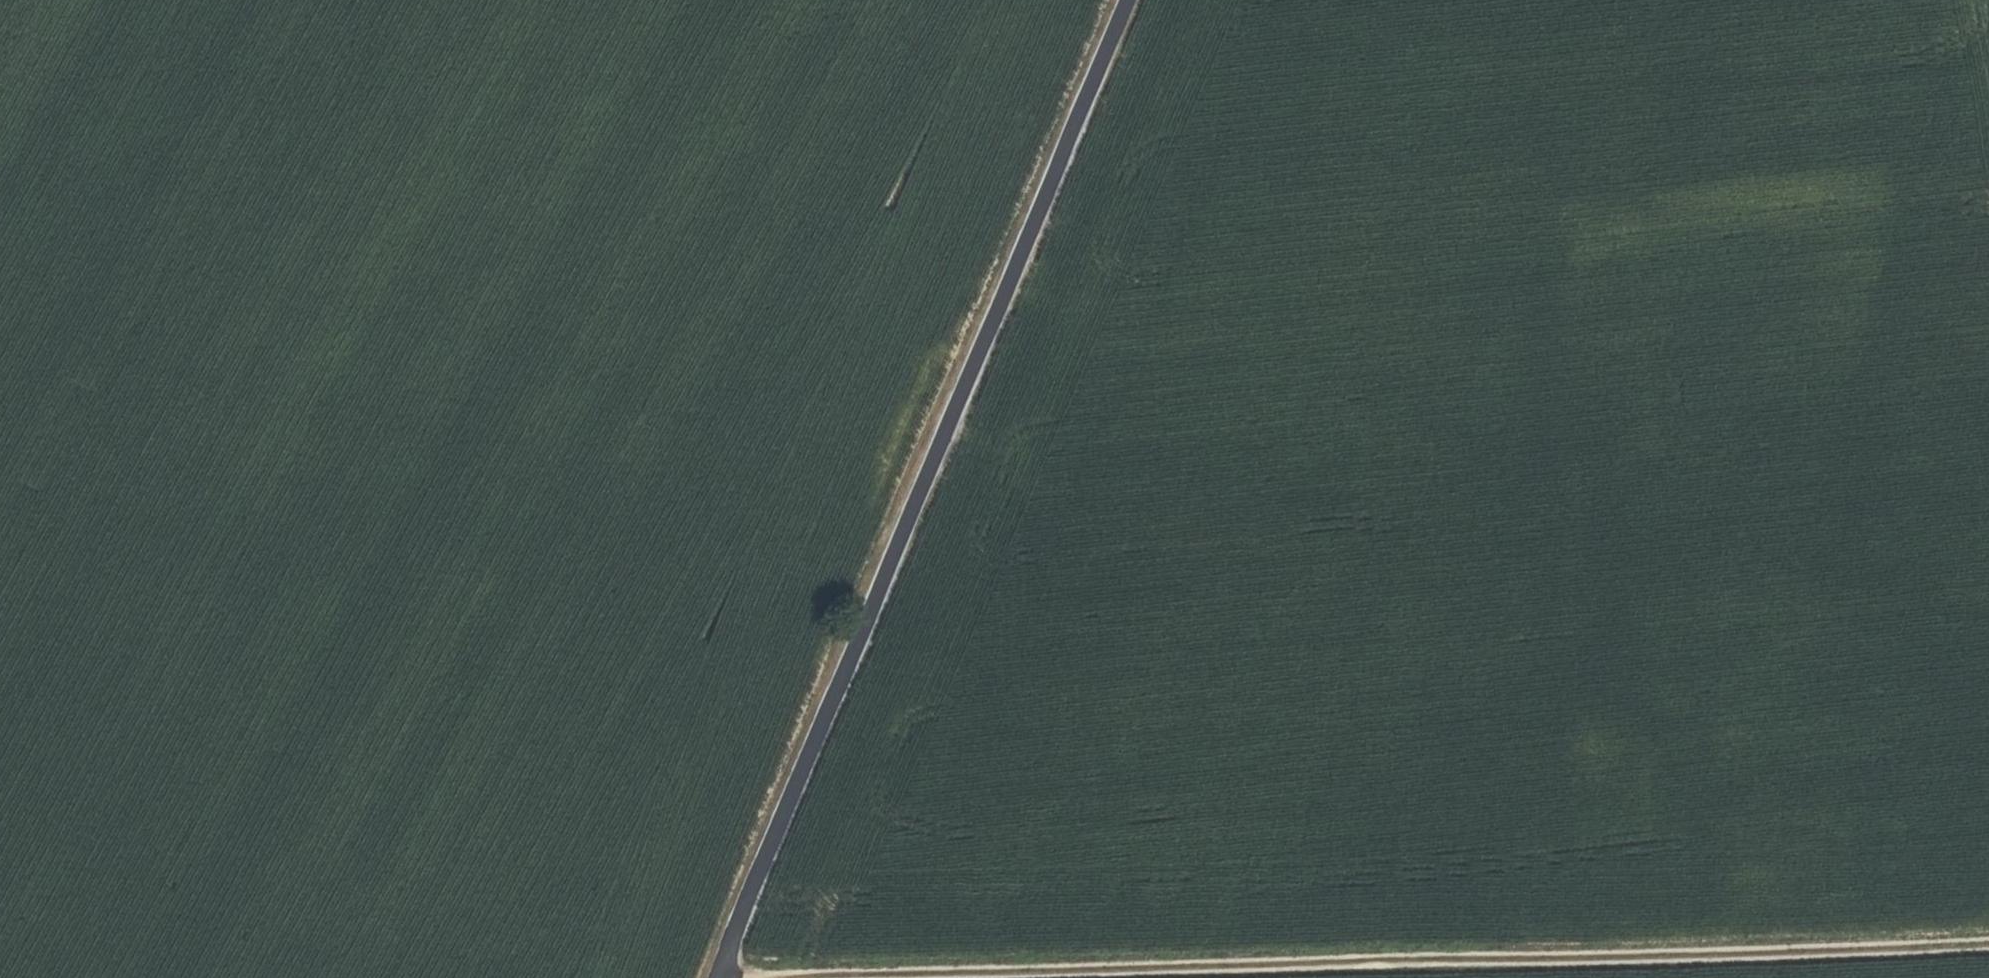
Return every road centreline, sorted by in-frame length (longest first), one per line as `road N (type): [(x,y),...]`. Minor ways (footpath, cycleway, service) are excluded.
road 1 (track): [(720,977),(1130,0)]
road 2 (track): [(945,977),(1988,938)]

